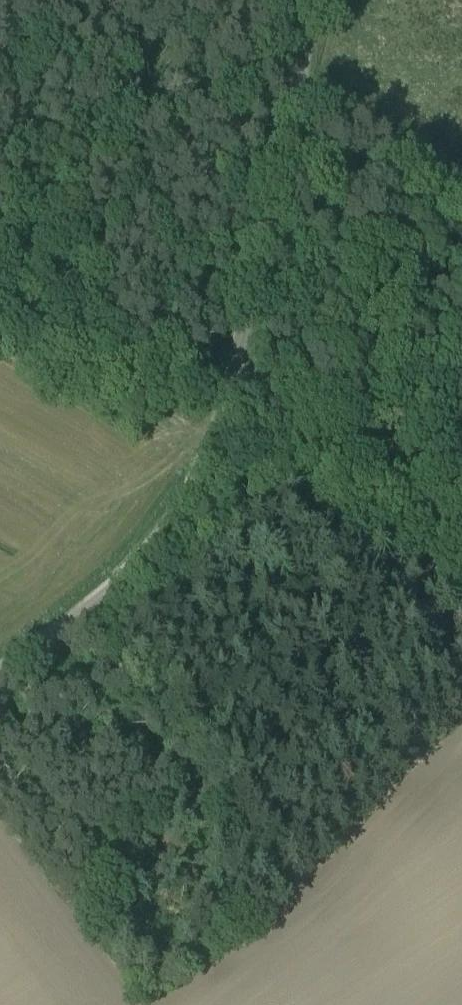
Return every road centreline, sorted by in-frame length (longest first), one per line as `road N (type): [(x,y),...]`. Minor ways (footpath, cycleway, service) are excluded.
road 1 (unclassified): [(0,668),(137,568),(180,509),(215,432),(318,0)]
road 2 (track): [(215,432),(461,586)]

